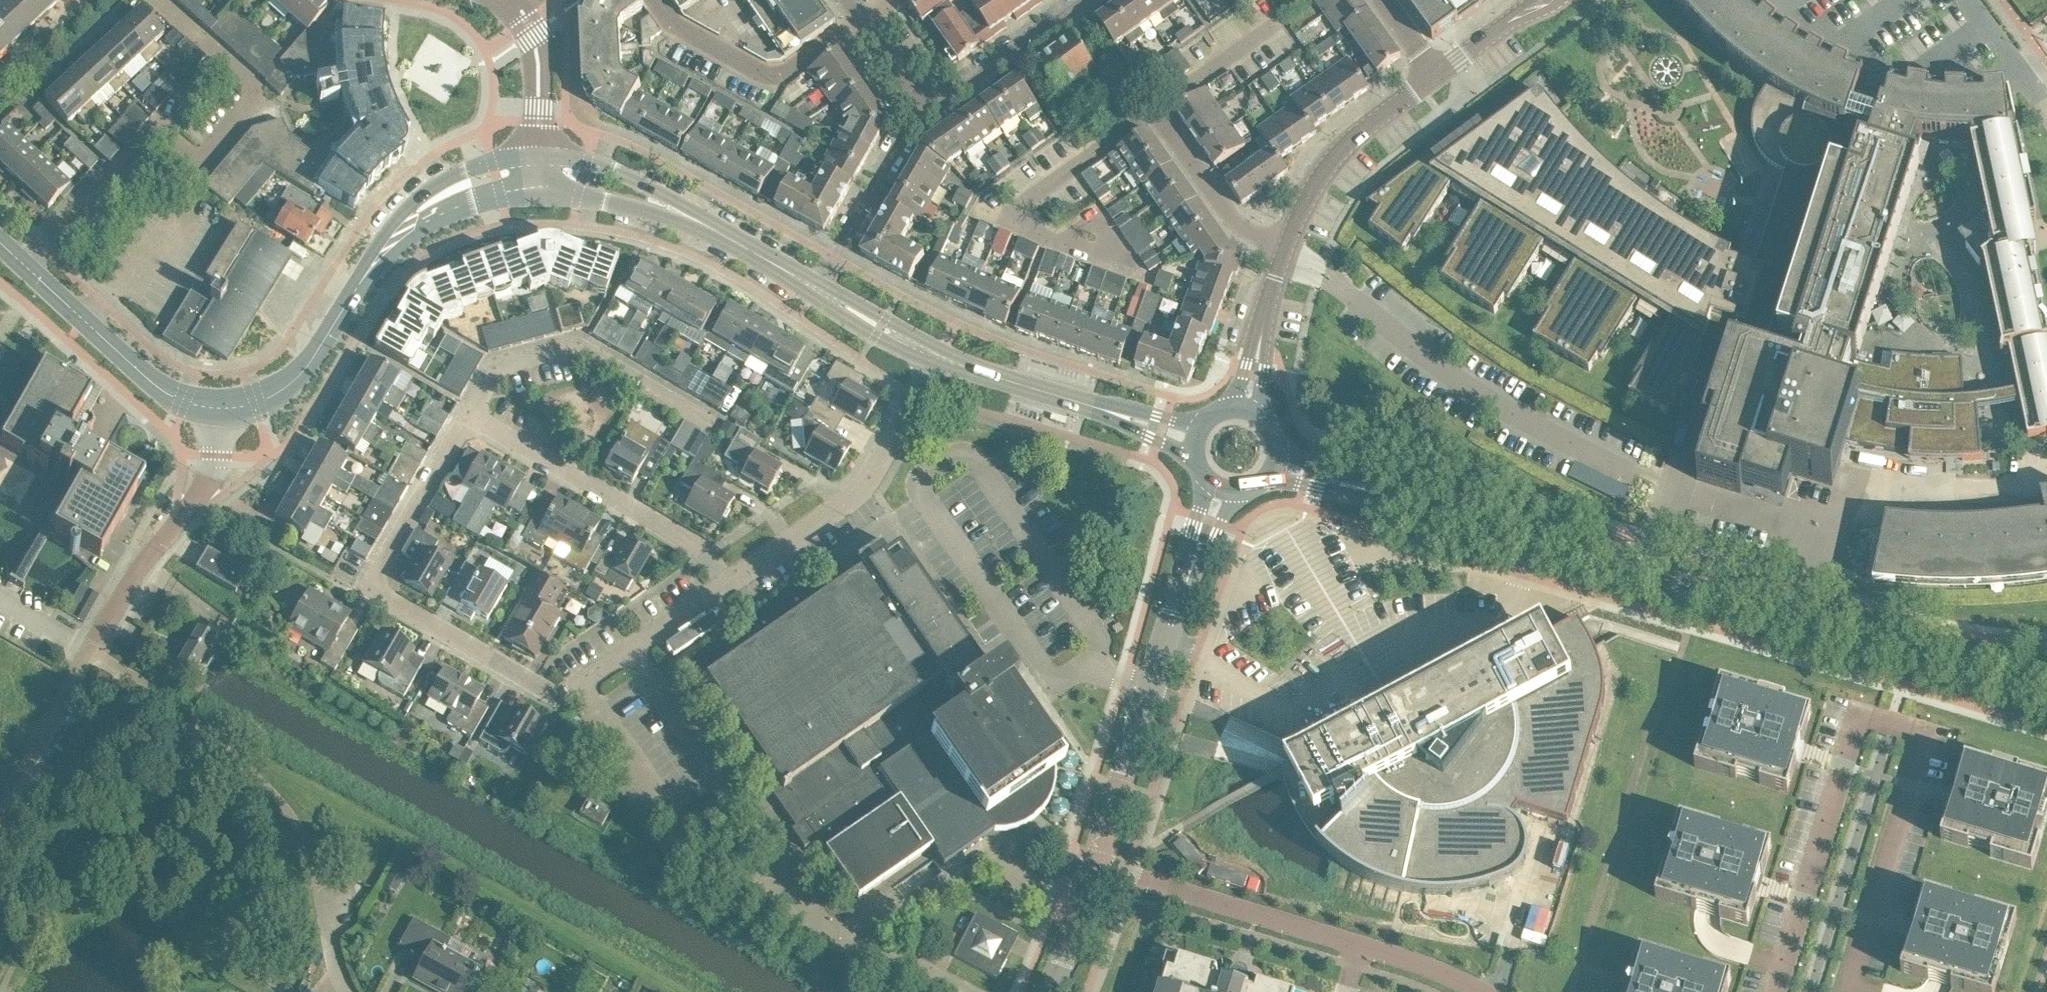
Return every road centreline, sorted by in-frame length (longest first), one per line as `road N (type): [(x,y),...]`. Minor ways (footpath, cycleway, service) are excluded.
road 1 (tertiary): [(2004,680),(1280,465)]
road 2 (residential): [(1772,991),(1857,708),(1927,728),(1848,991)]
road 3 (residential): [(466,413),(368,579),(376,592),(555,696),(630,648)]
road 4 (residential): [(968,991),(813,917),(630,648)]
road 5 (residential): [(0,815),(136,576),(210,477),(223,407)]
road 6 (residential): [(1483,991),(1411,959),(1096,860)]
road 7 (residential): [(728,583),(868,481),(934,355)]
road 8 (residential): [(728,583),(696,545),(466,413)]
road 9 (residential): [(714,423),(576,346),(497,365),(466,413)]
road 10 (residential): [(159,123),(204,159),(251,97),(249,79),(159,0)]
road 11 (tertiary): [(1194,436),(934,355)]
road 12 (tertiary): [(20,260),(157,385),(182,400),(223,407)]
road 13 (tertiary): [(538,154),(491,159),(422,193),(375,244),(356,289)]
road 14 (residential): [(858,20),(779,71),(755,71),(676,24),(658,0)]
road 15 (residential): [(1433,73),(1333,157),(1283,253)]
road 16 (residential): [(920,102),(815,290)]
road 17 (tertiary): [(356,289),(406,244),(468,206),(538,192)]
road 18 (residential): [(1283,253),(1243,235),(1149,110)]
road 19 (tertiary): [(716,231),(622,173),(590,159),(538,154)]
road 20 (residential): [(20,260),(159,123)]
road 21 (residential): [(1078,0),(941,99),(920,102)]
road 22 (tertiary): [(223,407),(255,401),(297,375),(356,289)]
road 23 (tertiary): [(538,192),(716,231)]
road 24 (unclassified): [(538,154),(536,37),(513,0)]
road 25 (residential): [(1247,405),(1283,253)]
road 26 (unclassified): [(1047,991),(1096,860)]
road 27 (unclassified): [(1096,860),(1139,727)]
road 28 (tertiary): [(934,355),(815,290)]
road 29 (unclassified): [(1175,613),(1234,495)]
road 30 (unclassified): [(1207,487),(1175,613)]
road 31 (residential): [(1533,0),(1433,73)]

